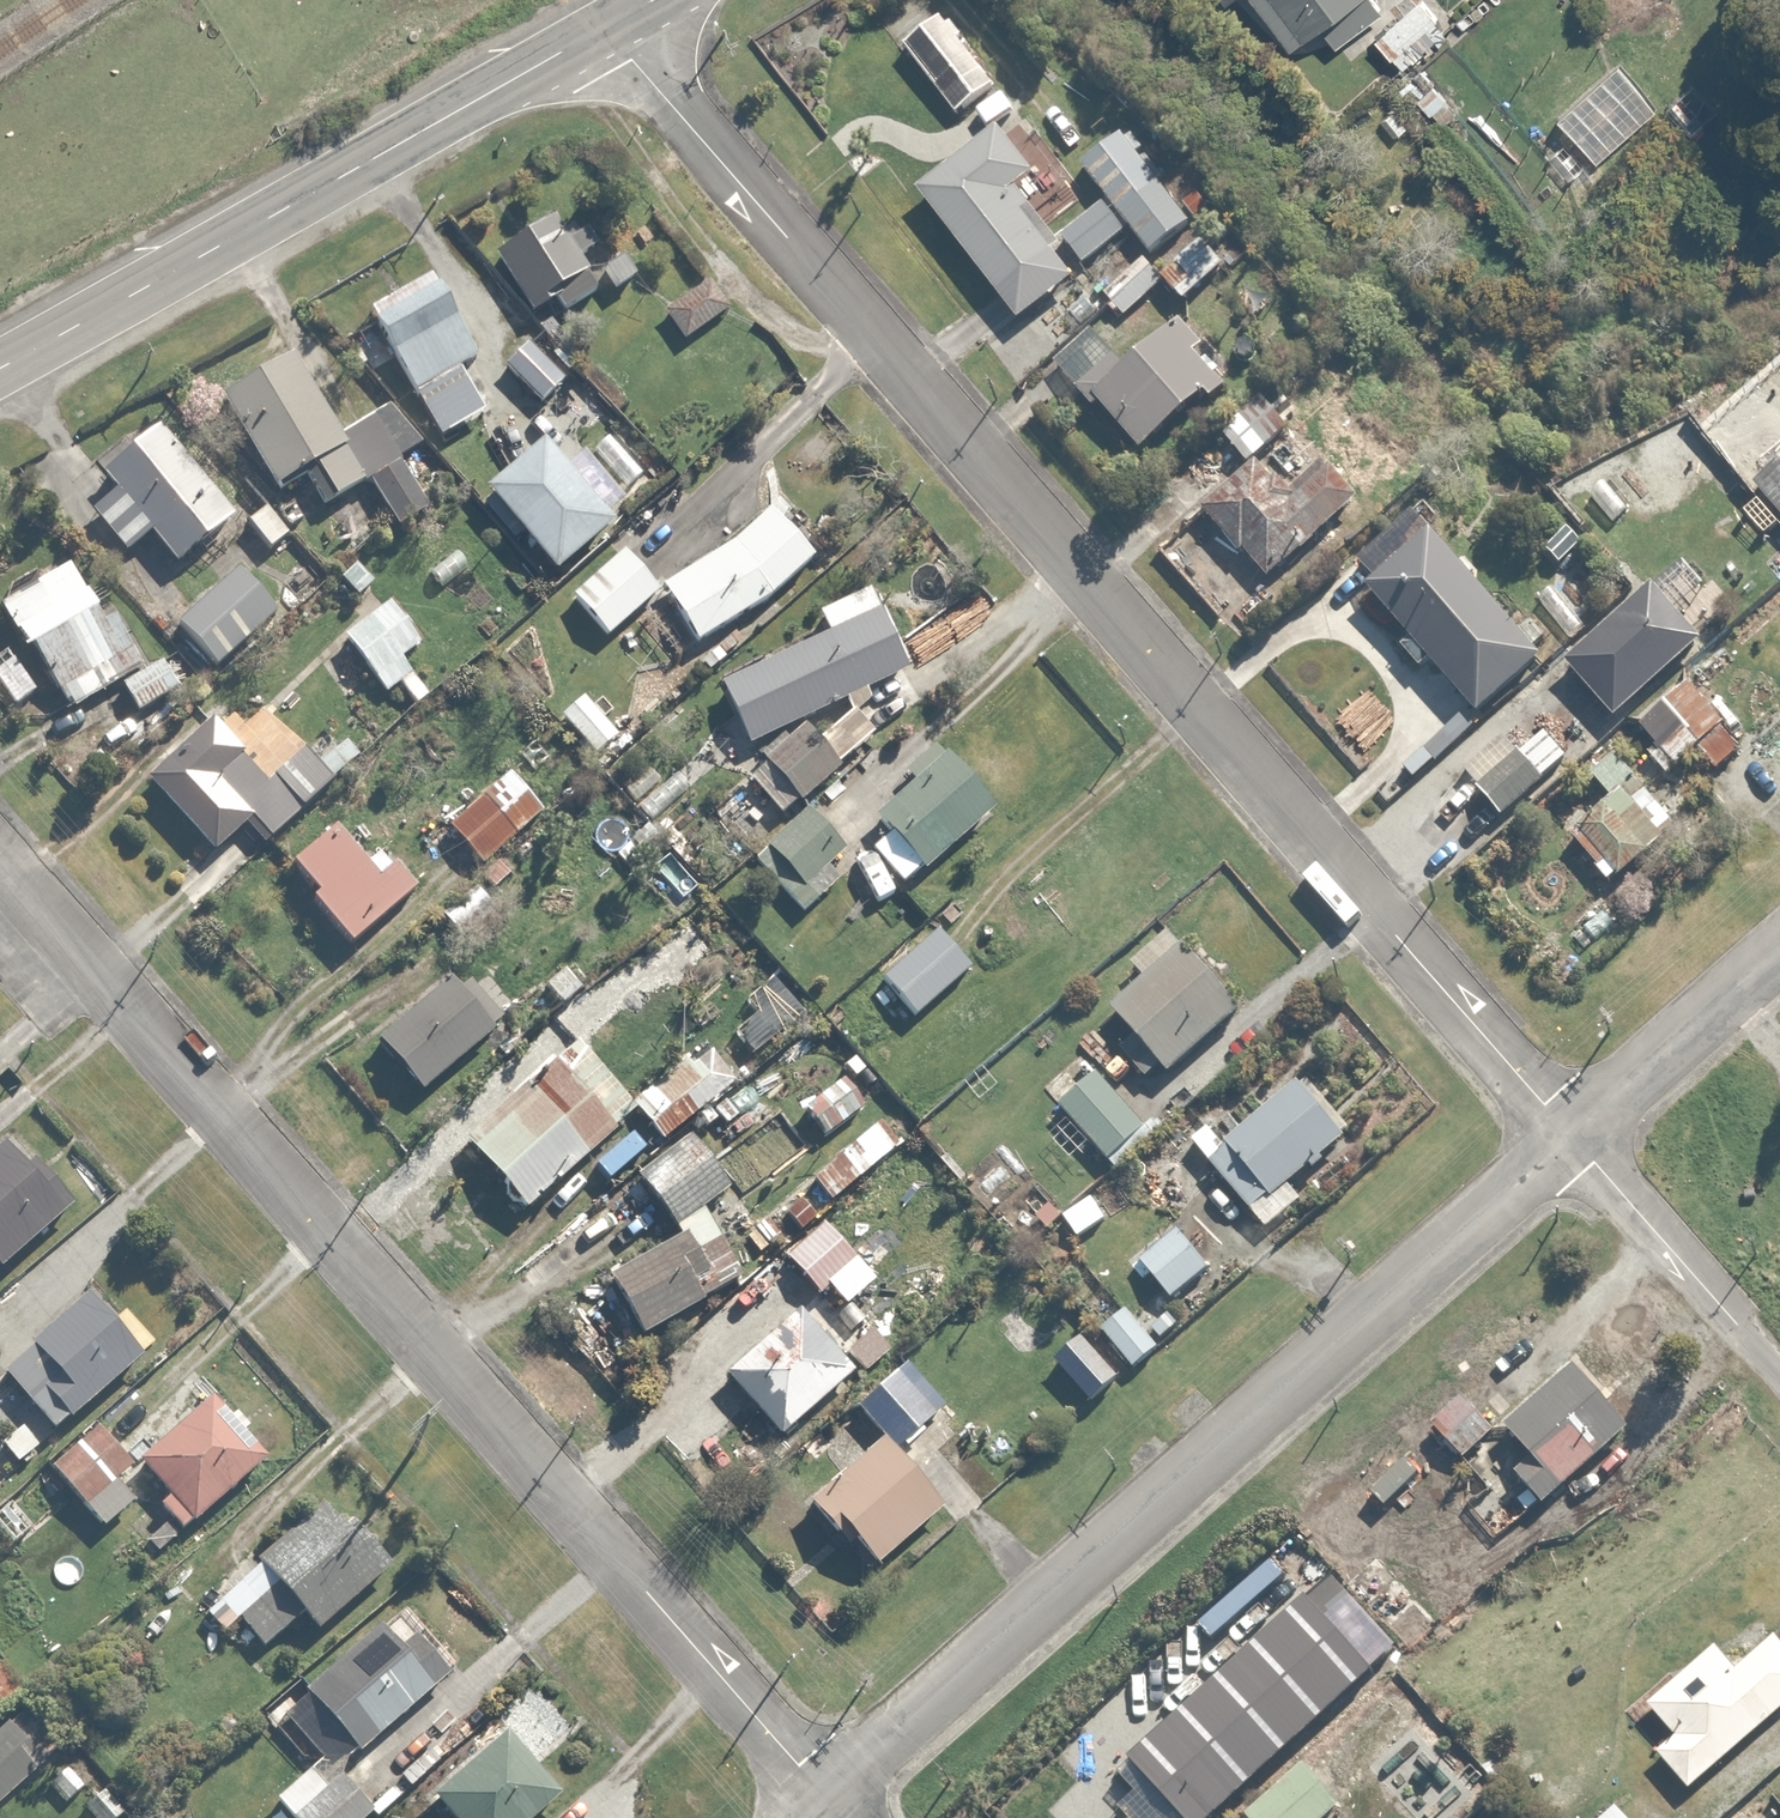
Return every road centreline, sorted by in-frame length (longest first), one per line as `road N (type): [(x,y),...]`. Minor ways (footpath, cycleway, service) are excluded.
road 1 (residential): [(603,28),(1568,1134)]
road 2 (residential): [(0,869),(825,1796)]
road 3 (residential): [(825,1796),(1568,1134)]
road 4 (primary): [(603,28),(0,365)]
road 5 (residential): [(1568,1134),(1779,1375)]
road 6 (residential): [(1568,1134),(1779,946)]

